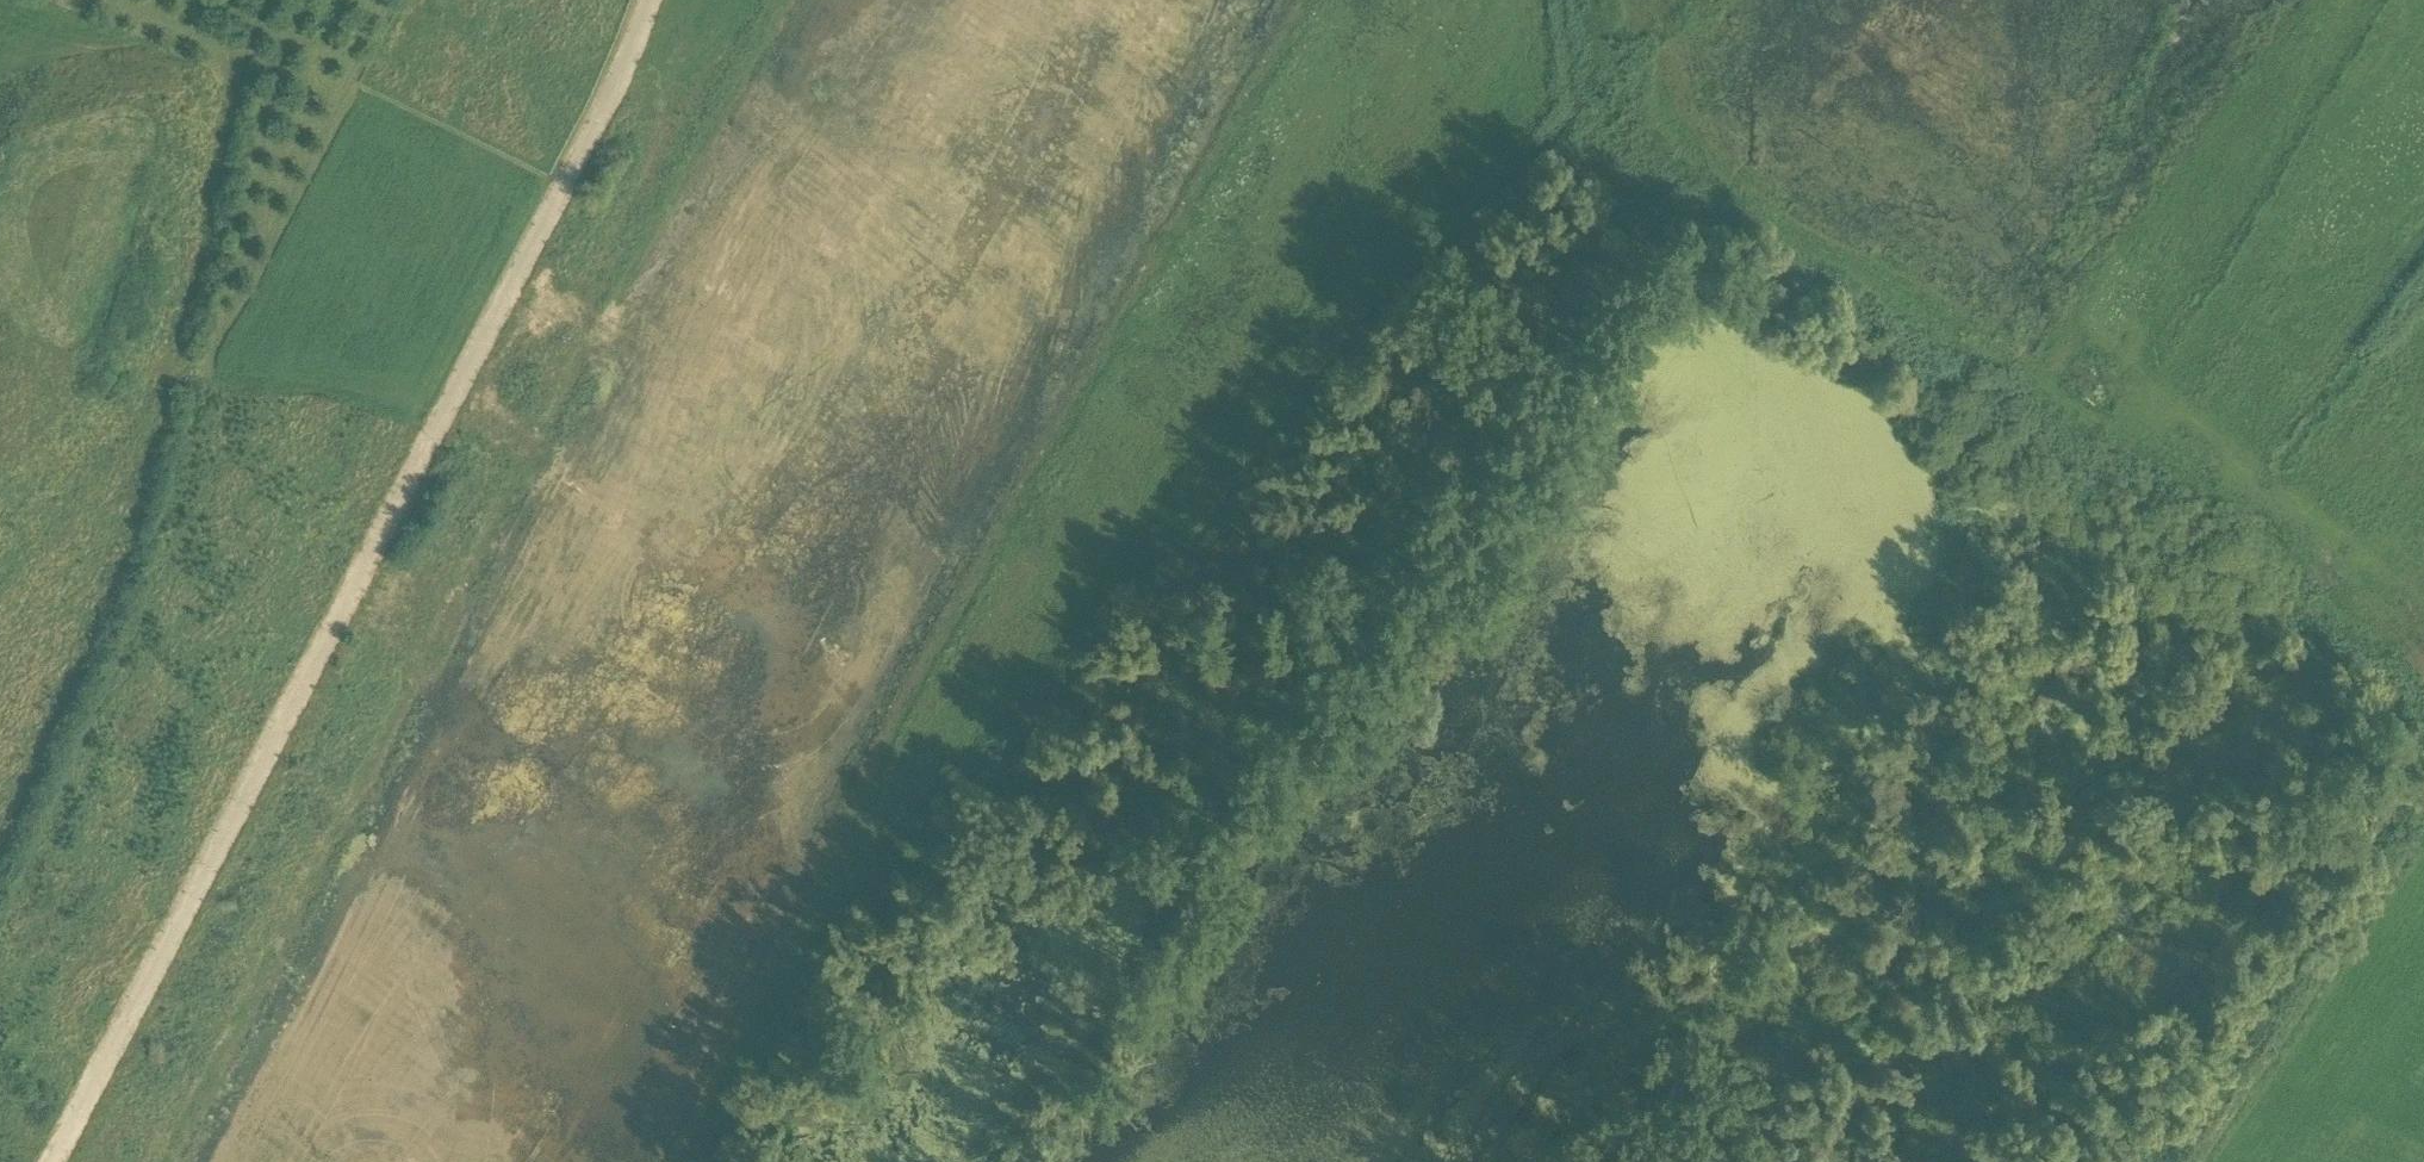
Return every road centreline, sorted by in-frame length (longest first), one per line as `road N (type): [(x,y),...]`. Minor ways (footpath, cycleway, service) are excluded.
road 1 (track): [(647,0),(590,140),(53,1161)]

